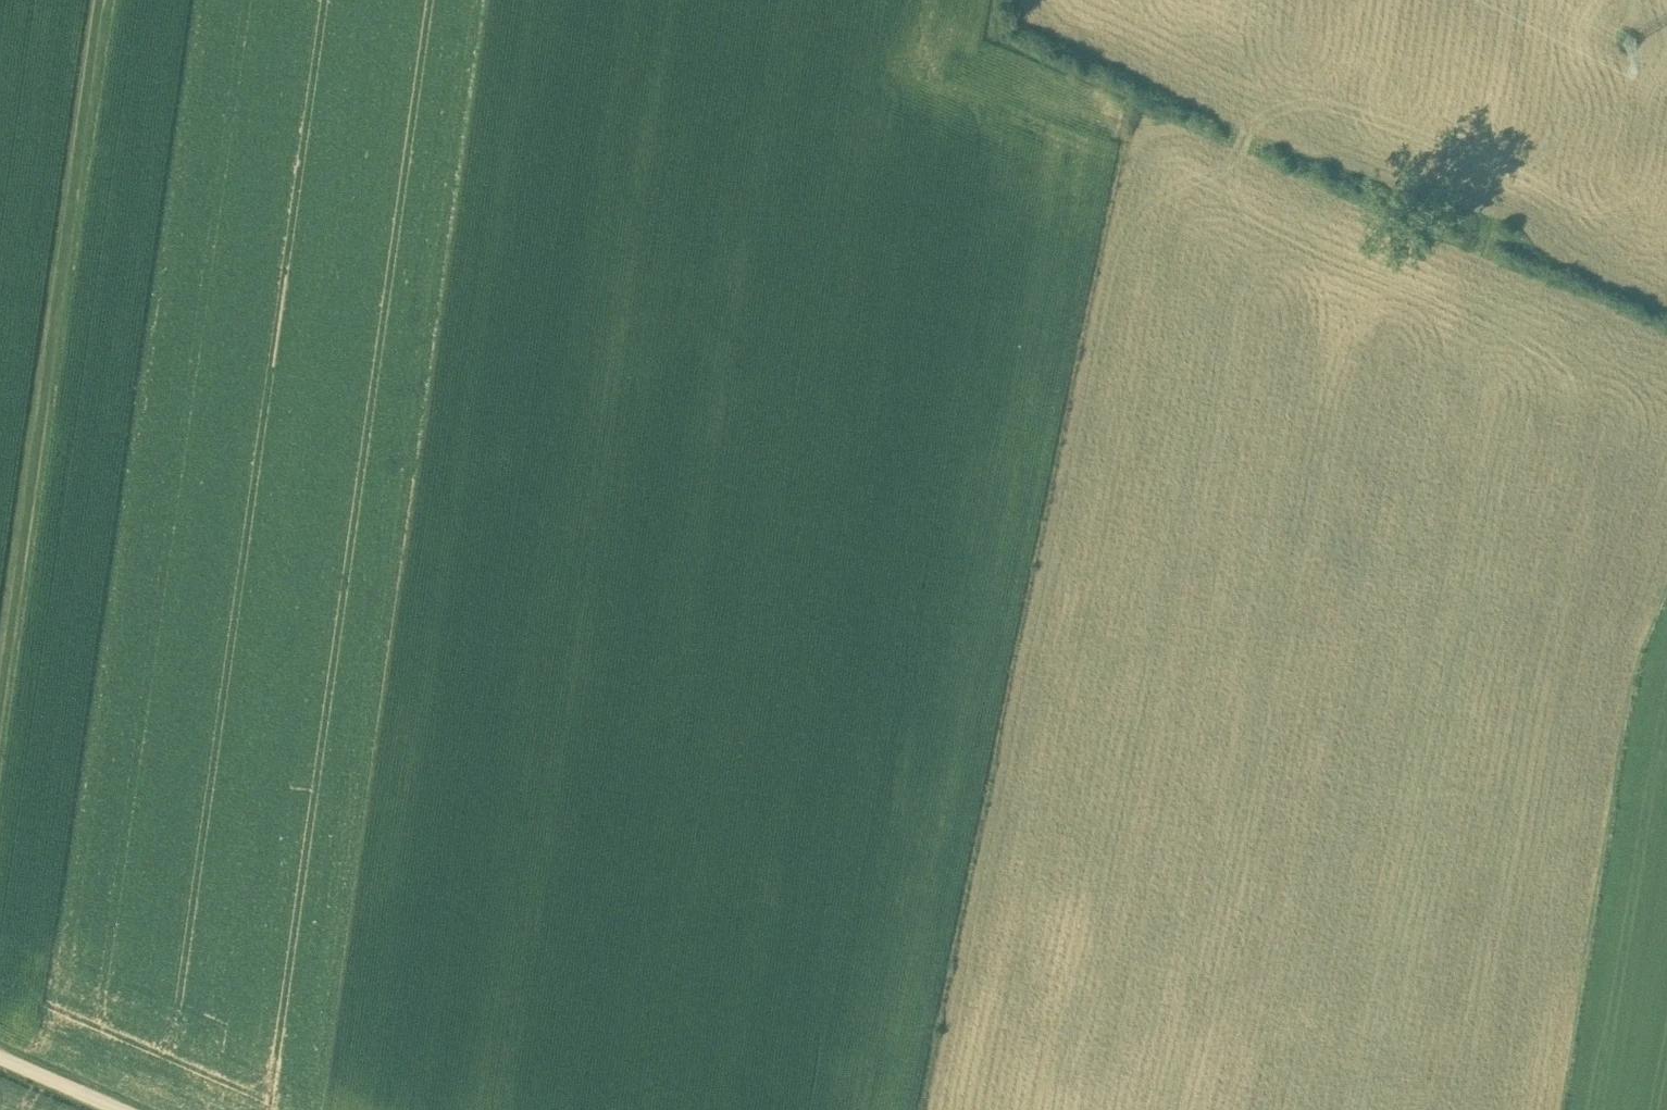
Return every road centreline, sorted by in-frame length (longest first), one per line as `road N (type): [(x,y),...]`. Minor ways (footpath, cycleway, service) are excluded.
road 1 (track): [(0,690),(97,0)]
road 2 (unclassified): [(145,1109),(0,1047)]

